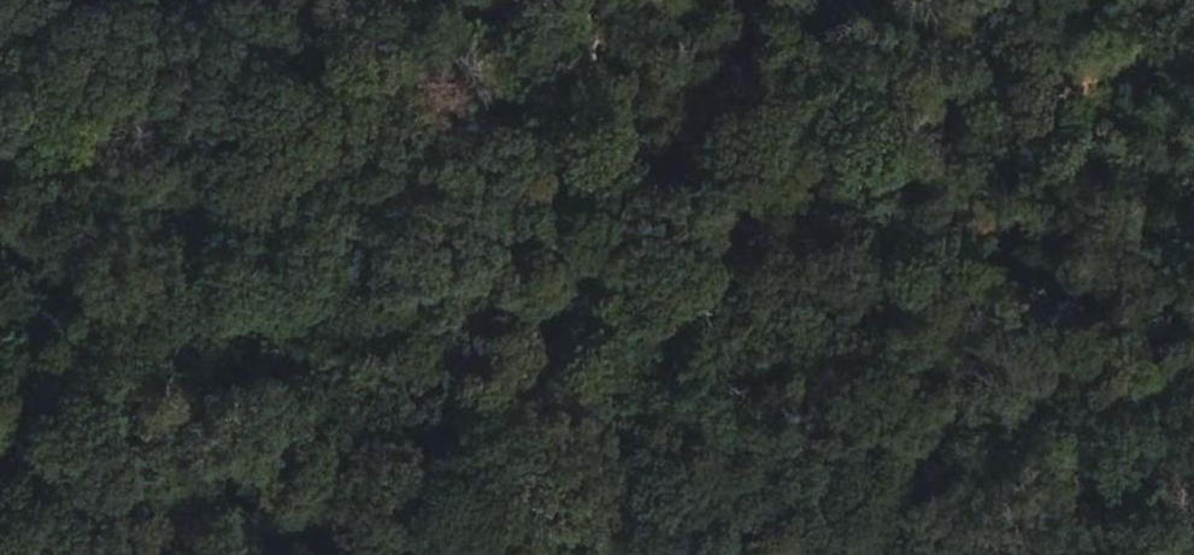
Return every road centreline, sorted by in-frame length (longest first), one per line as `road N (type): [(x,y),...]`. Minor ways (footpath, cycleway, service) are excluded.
road 1 (track): [(1193,37),(0,331)]
road 2 (track): [(513,554),(595,181),(594,0)]

